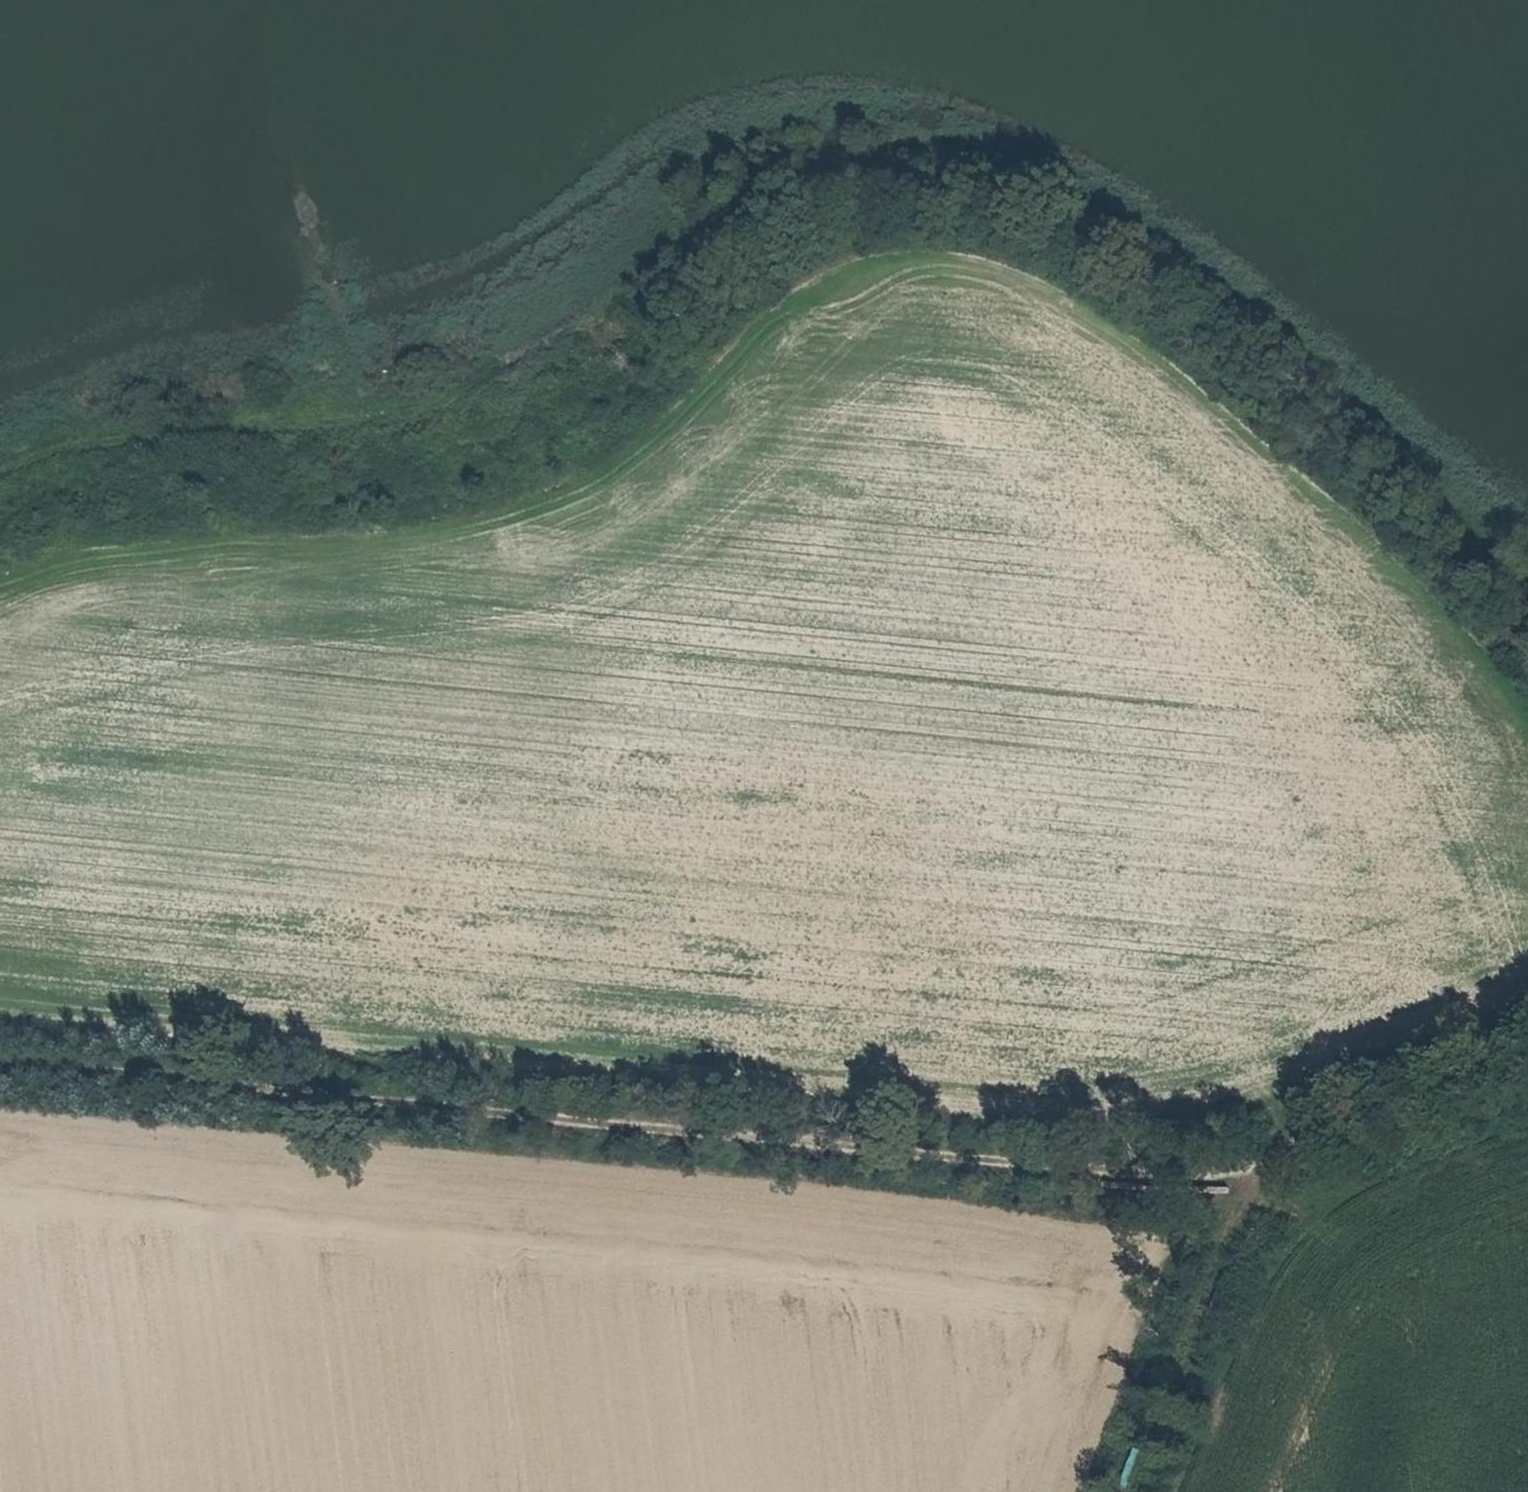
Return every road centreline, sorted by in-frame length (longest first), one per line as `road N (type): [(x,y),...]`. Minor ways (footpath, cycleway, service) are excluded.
road 1 (track): [(1527,1071),(1262,1162),(683,1129),(0,1071)]
road 2 (track): [(1262,1162),(1142,1491)]

